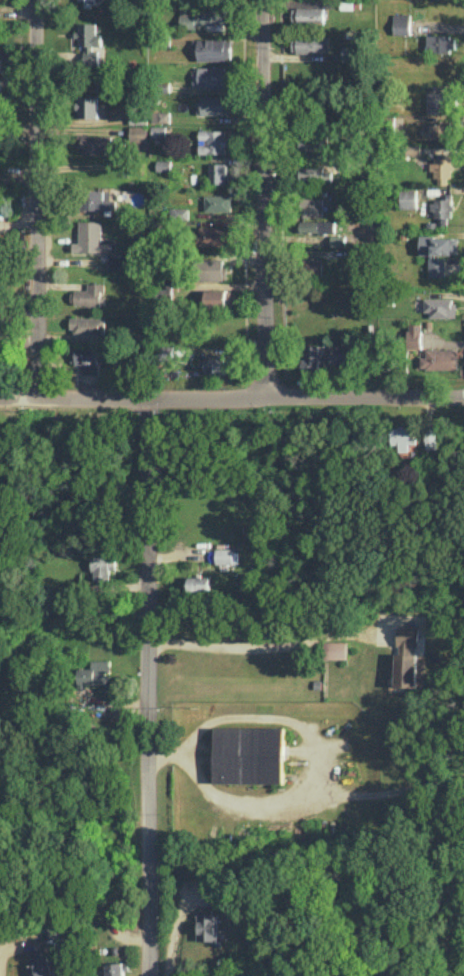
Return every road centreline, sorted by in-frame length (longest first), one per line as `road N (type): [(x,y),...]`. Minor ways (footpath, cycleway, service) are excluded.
road 1 (residential): [(150,975),(147,398)]
road 2 (residential): [(0,398),(463,398)]
road 3 (residential): [(37,398),(33,0)]
road 4 (residential): [(267,397),(264,0)]

